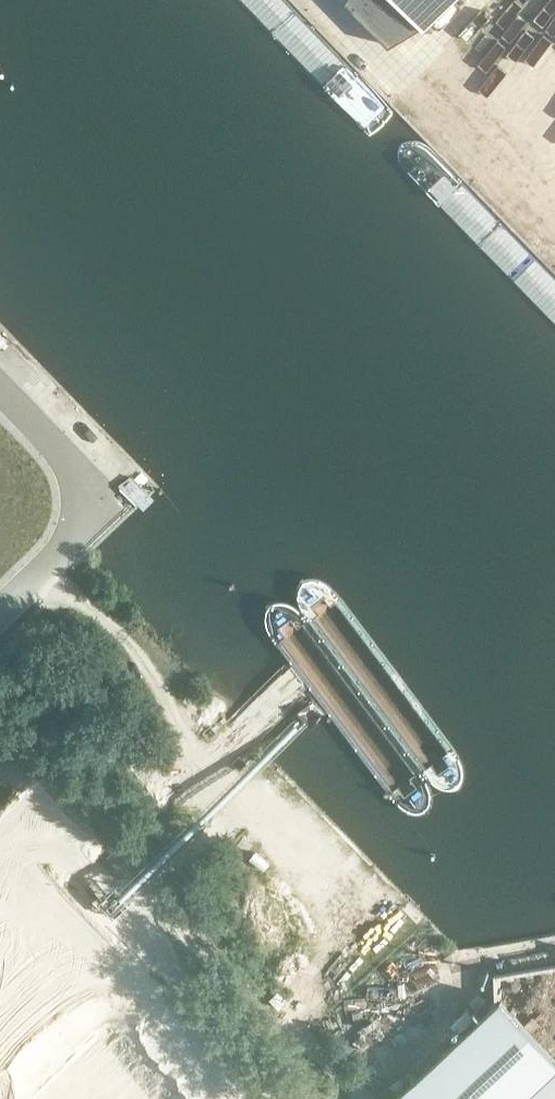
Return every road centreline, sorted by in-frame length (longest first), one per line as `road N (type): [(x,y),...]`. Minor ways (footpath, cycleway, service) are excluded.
road 1 (unclassified): [(0,607),(89,502),(85,475),(0,383)]

